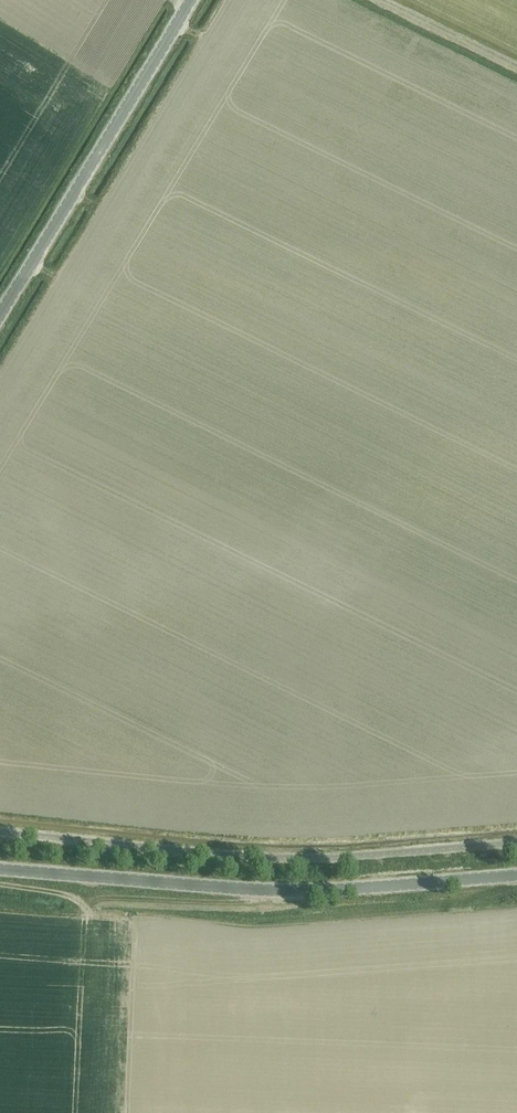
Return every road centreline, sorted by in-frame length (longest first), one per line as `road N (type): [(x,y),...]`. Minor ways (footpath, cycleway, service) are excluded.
road 1 (tertiary): [(516,874),(281,890),(0,869)]
road 2 (tertiary): [(0,328),(191,0)]
road 3 (track): [(281,890),(273,901),(101,897),(81,906)]

